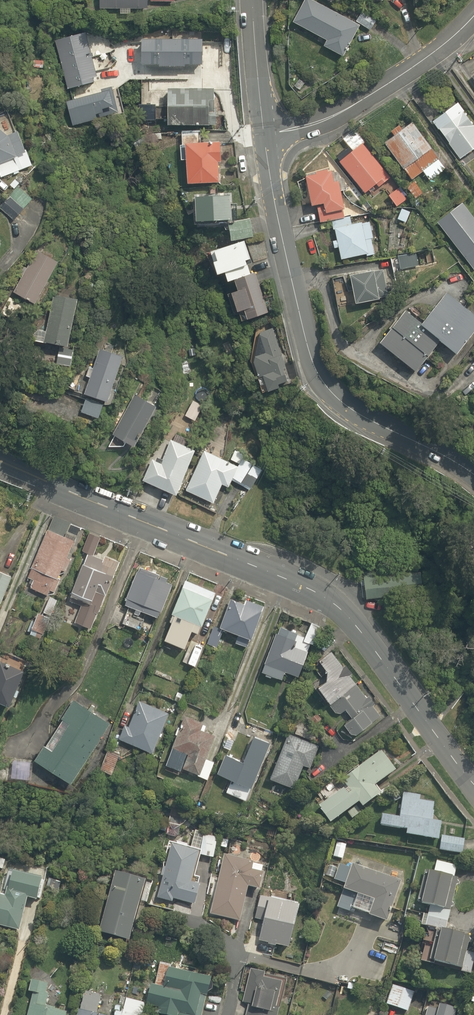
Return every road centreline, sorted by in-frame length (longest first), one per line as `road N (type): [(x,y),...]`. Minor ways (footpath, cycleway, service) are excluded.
road 1 (residential): [(0,460),(288,580),(344,613),(473,783)]
road 2 (tertiary): [(473,475),(330,390),(310,354),(264,133)]
road 3 (residential): [(264,133),(326,119),(418,63),(473,15)]
road 4 (tertiary): [(264,133),(254,0)]
road 5 (residential): [(228,1014),(240,955),(183,921)]

